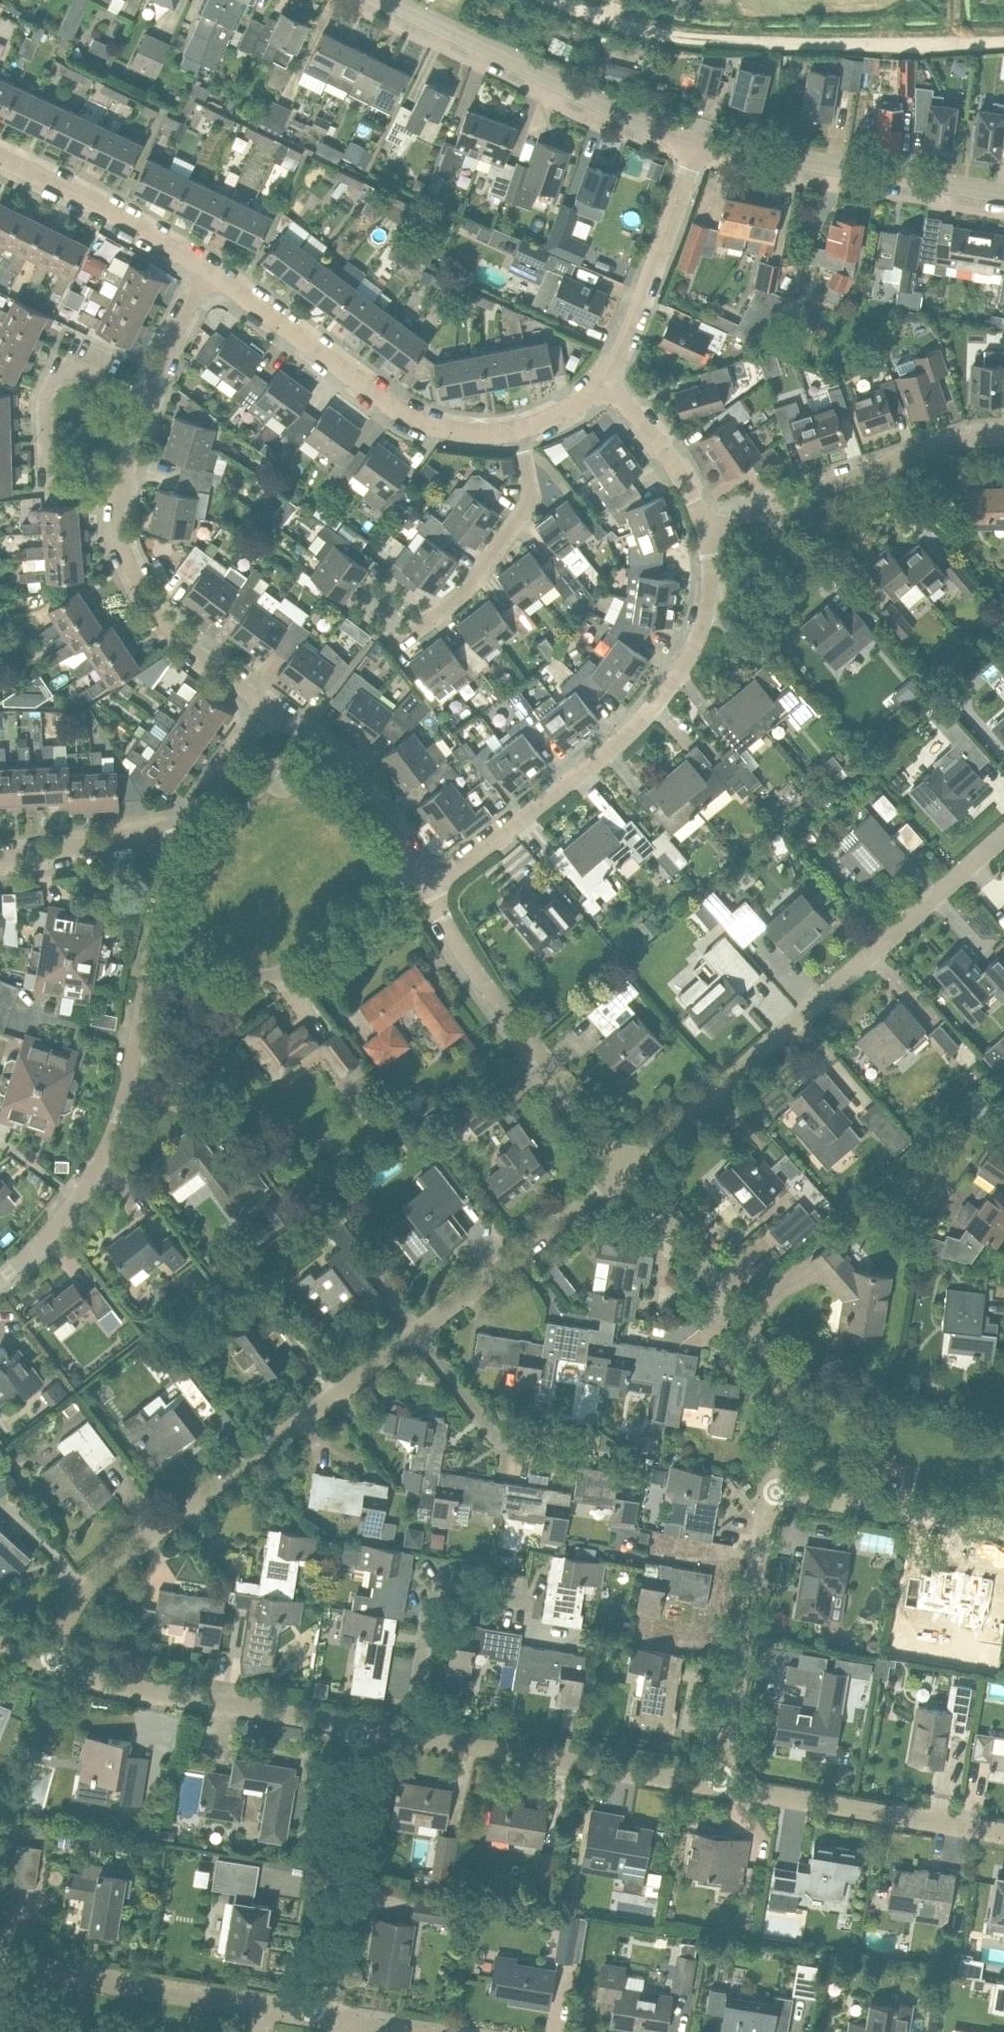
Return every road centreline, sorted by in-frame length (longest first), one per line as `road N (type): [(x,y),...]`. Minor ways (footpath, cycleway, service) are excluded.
road 1 (residential): [(627,1169),(1003,834)]
road 2 (residential): [(50,1665),(94,1578),(414,1332)]
road 3 (residential): [(427,886),(613,749),(665,693),(704,619),(706,528)]
road 4 (track): [(556,0),(607,19),(728,42),(1003,37)]
road 5 (residential): [(768,1489),(780,1412),(767,1356),(627,1169)]
road 6 (residential): [(517,429),(478,433),(430,425),(210,273)]
road 7 (residential): [(0,1279),(58,1225),(96,1170),(119,1117),(149,969)]
road 8 (residential): [(627,1169),(466,957),(427,886)]
road 9 (residential): [(697,143),(394,0)]
road 10 (residential): [(360,1729),(50,1665)]
road 11 (unclassified): [(311,2016),(0,1965)]
road 12 (residential): [(720,1785),(412,1737)]
road 13 (residential): [(706,528),(962,442),(1003,437)]
road 14 (residential): [(1003,193),(697,143)]
road 15 (residential): [(720,1785),(768,1489)]
road 16 (residential): [(149,969),(252,976),(313,964),(421,897)]
road 17 (residential): [(311,2016),(360,1729)]
road 18 (residential): [(269,708),(204,658),(136,580),(120,546),(125,479)]
road 19 (residential): [(1003,1832),(720,1785)]
road 20 (residential): [(517,429),(529,502),(469,586),(393,648)]
road 21 (residential): [(414,1332),(627,1169)]
road 22 (residential): [(697,143),(645,296),(602,380)]
road 23 (residential): [(210,273),(0,154)]
road 24 (residential): [(427,886),(338,764),(269,708)]
road 25 (residential): [(768,1489),(1003,1529)]
road 26 (residential): [(412,1737),(439,1597),(462,1591),(528,1601)]
road 27 (residential): [(573,1452),(516,1445),(490,1430),(414,1332)]
road 28 (residential): [(149,401),(65,366),(47,401),(49,466)]
road 29 (residential): [(706,528),(666,453),(602,380)]
road 30 (residential): [(0,860),(180,838)]
road 31 (residential): [(180,838),(269,708)]
road 32 (residential): [(149,401),(210,273)]
road 33 (residential): [(149,969),(180,838)]

